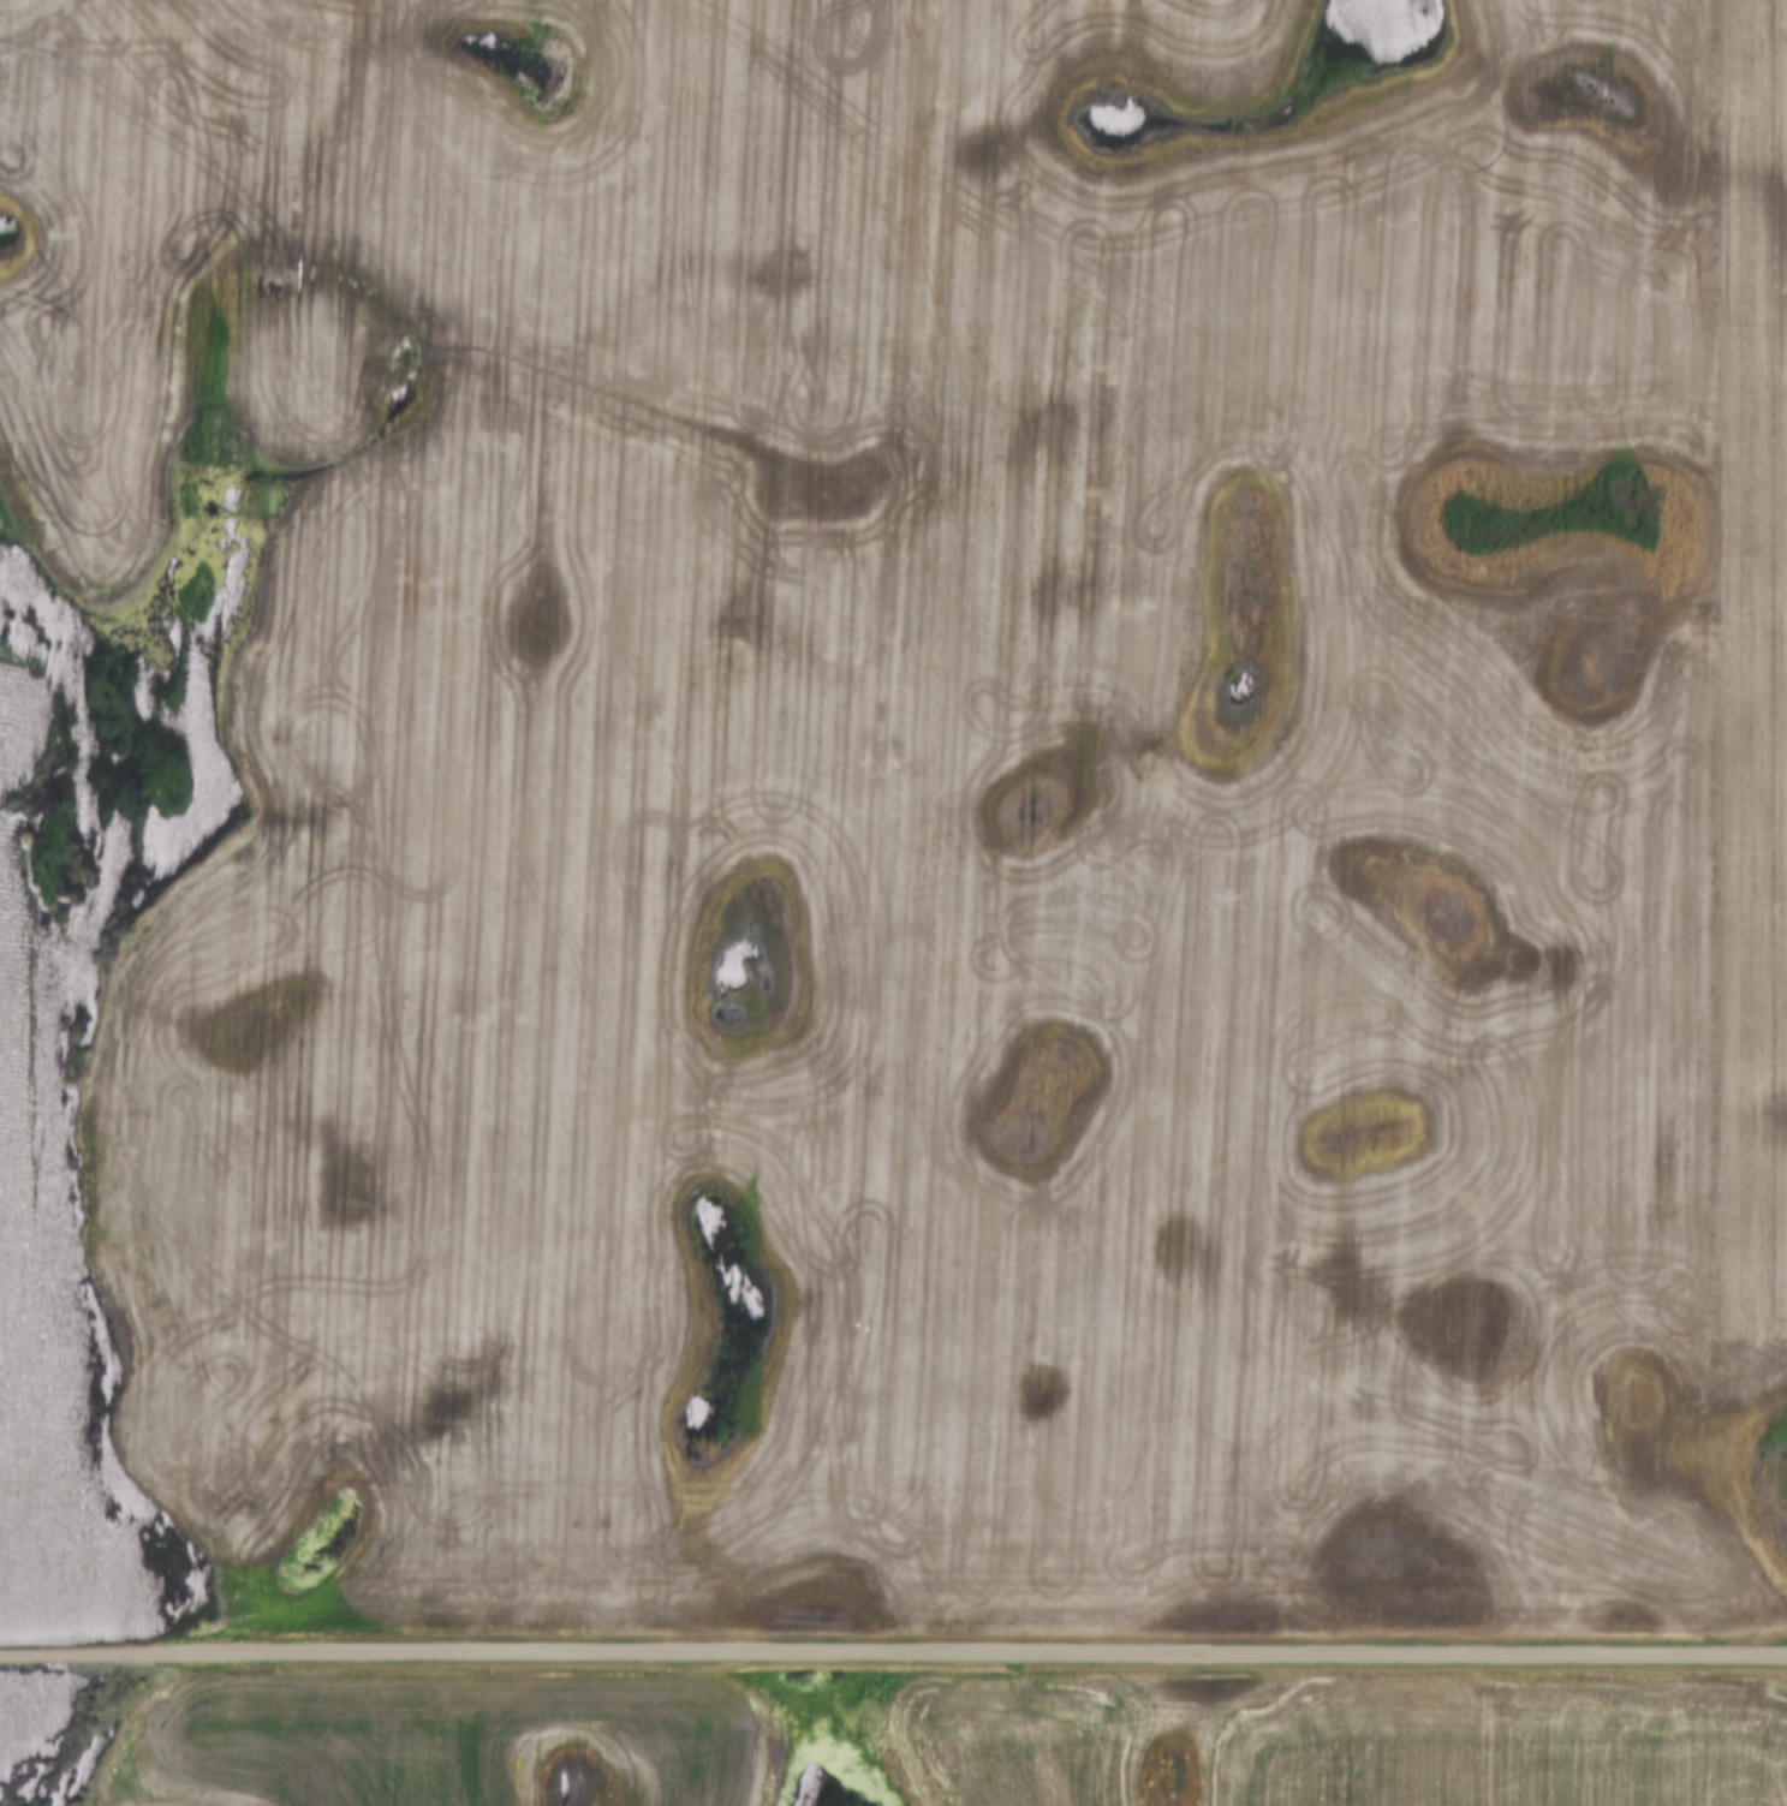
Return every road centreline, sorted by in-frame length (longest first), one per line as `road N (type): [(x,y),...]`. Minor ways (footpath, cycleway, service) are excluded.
road 1 (residential): [(0,1652),(1786,1655)]

